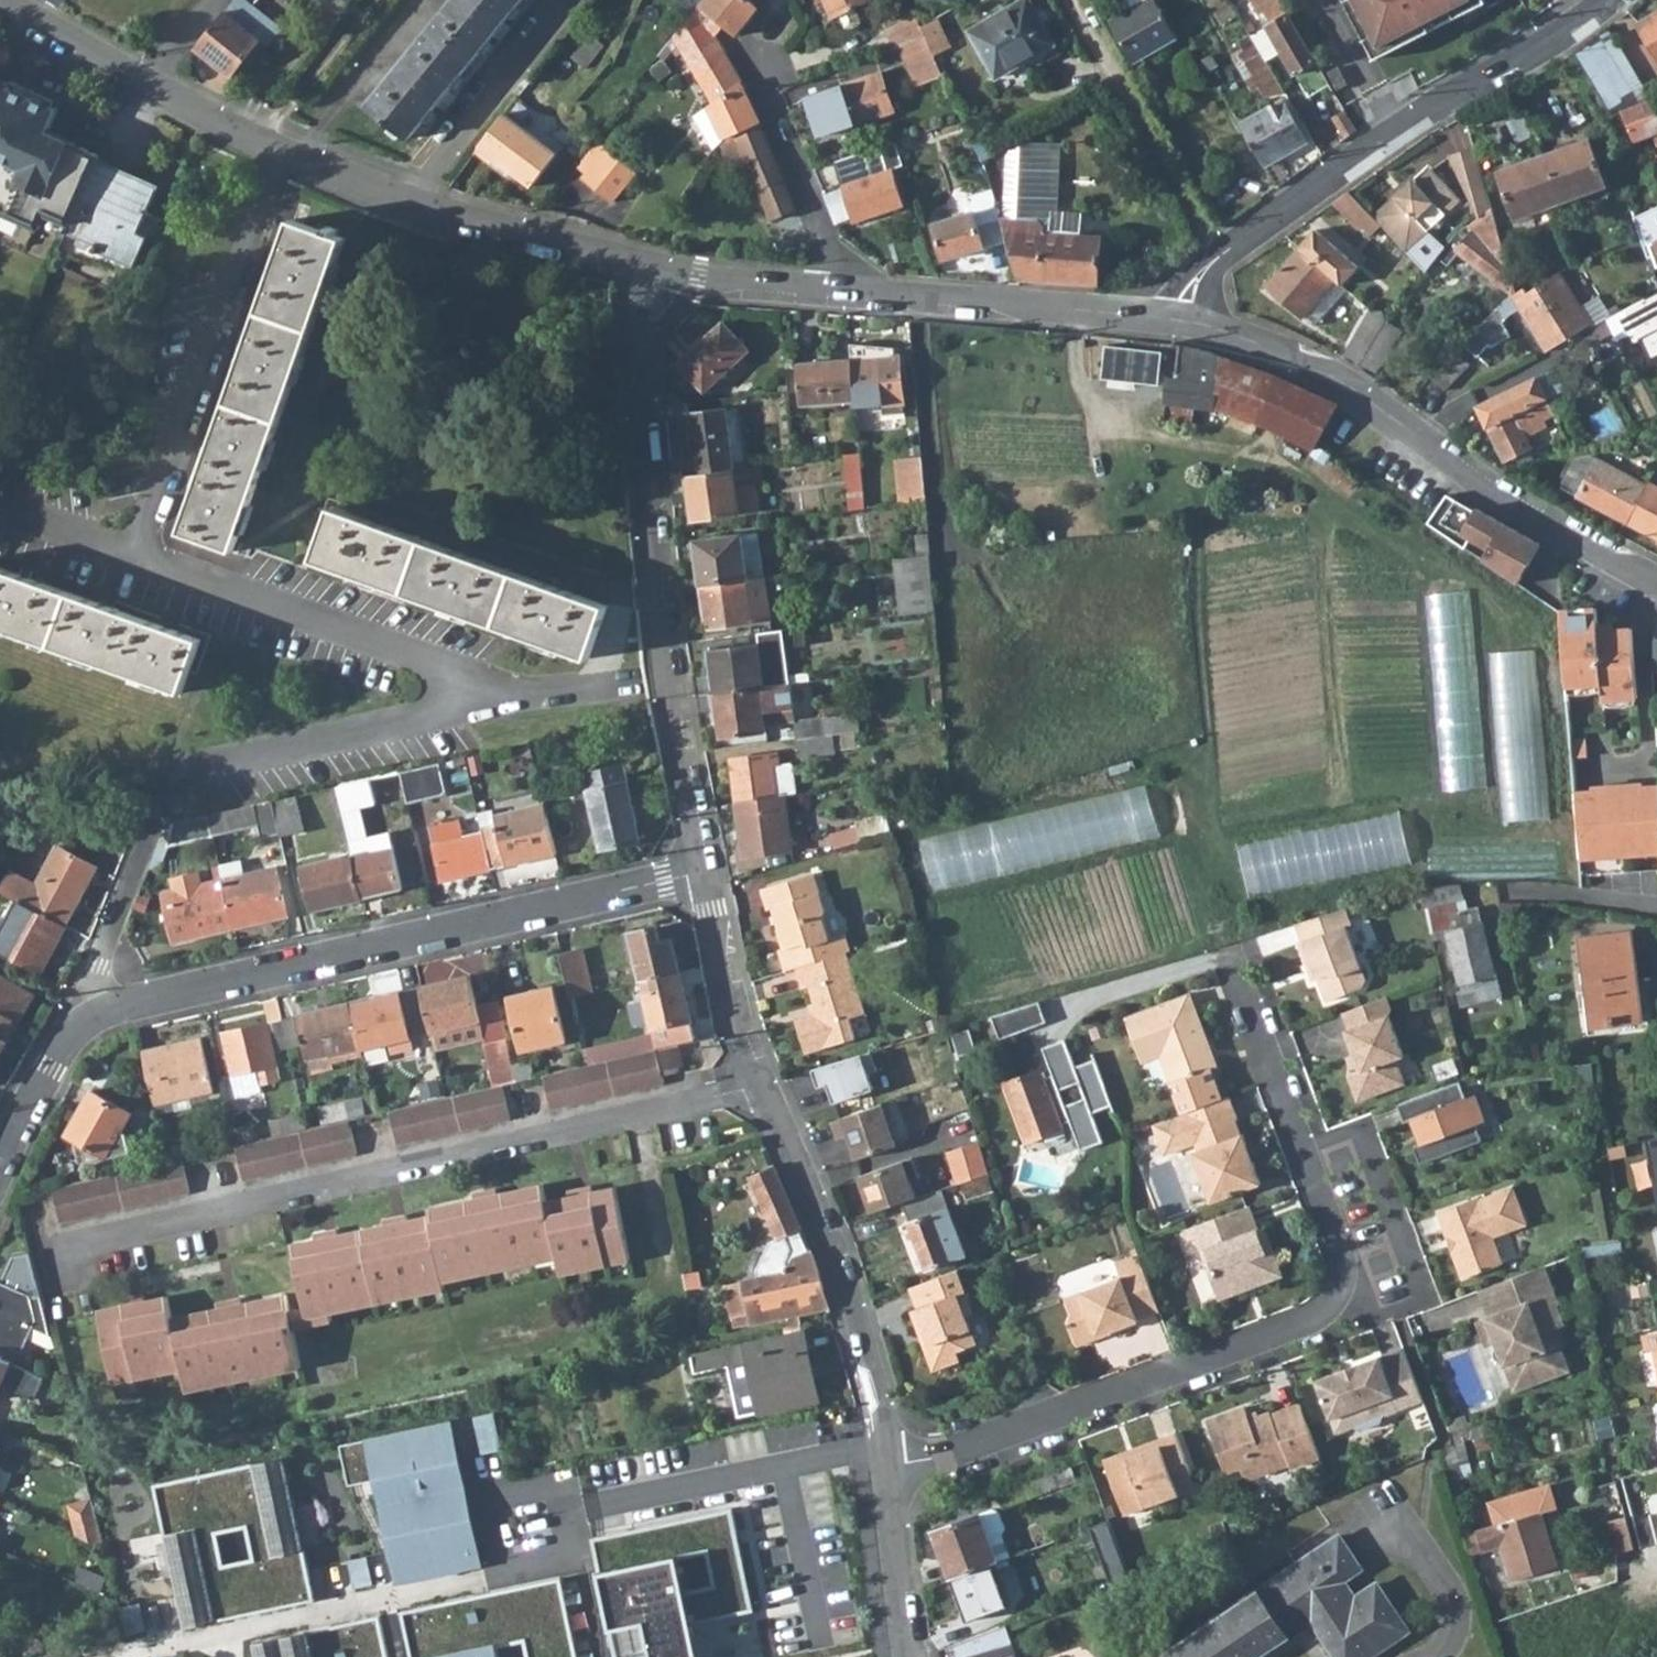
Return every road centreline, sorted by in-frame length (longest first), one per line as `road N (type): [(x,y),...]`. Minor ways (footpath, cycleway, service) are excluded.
road 1 (residential): [(888,1467),(943,1457),(1275,1336),(1320,1315),(1332,1296),(1340,1271),(1335,1251),(1226,944)]
road 2 (residential): [(39,1253),(757,1083)]
road 3 (residential): [(702,870),(118,1004),(90,1018)]
road 4 (residential): [(643,265),(638,340),(666,677),(702,870)]
road 5 (residential): [(1656,579),(1515,505),(1347,382),(1227,328),(1172,318)]
road 6 (residential): [(1172,318),(1177,300),(1220,252),(1600,0)]
road 7 (residential): [(757,1083),(835,1268),(888,1467)]
road 8 (residential): [(1172,318),(841,290)]
road 9 (residential): [(841,290),(747,55),(791,9)]
road 10 (residential): [(400,199),(277,154),(155,90)]
road 11 (residential): [(400,199),(565,0)]
road 12 (residential): [(643,265),(400,199)]
road 13 (residential): [(702,870),(757,1083)]
road 14 (residential): [(841,290),(643,265)]
road 15 (residential): [(888,1467),(910,1656)]
road 16 (residential): [(1436,1656),(1447,1645),(1452,1595),(1395,1526),(1368,1523)]
road 17 (residential): [(155,90),(6,0)]
road 18 (residential): [(90,1018),(48,1066),(0,1163)]
road 19 (residential): [(133,871),(92,971),(90,1018)]
road 20 (residential): [(1656,910),(1512,894)]

